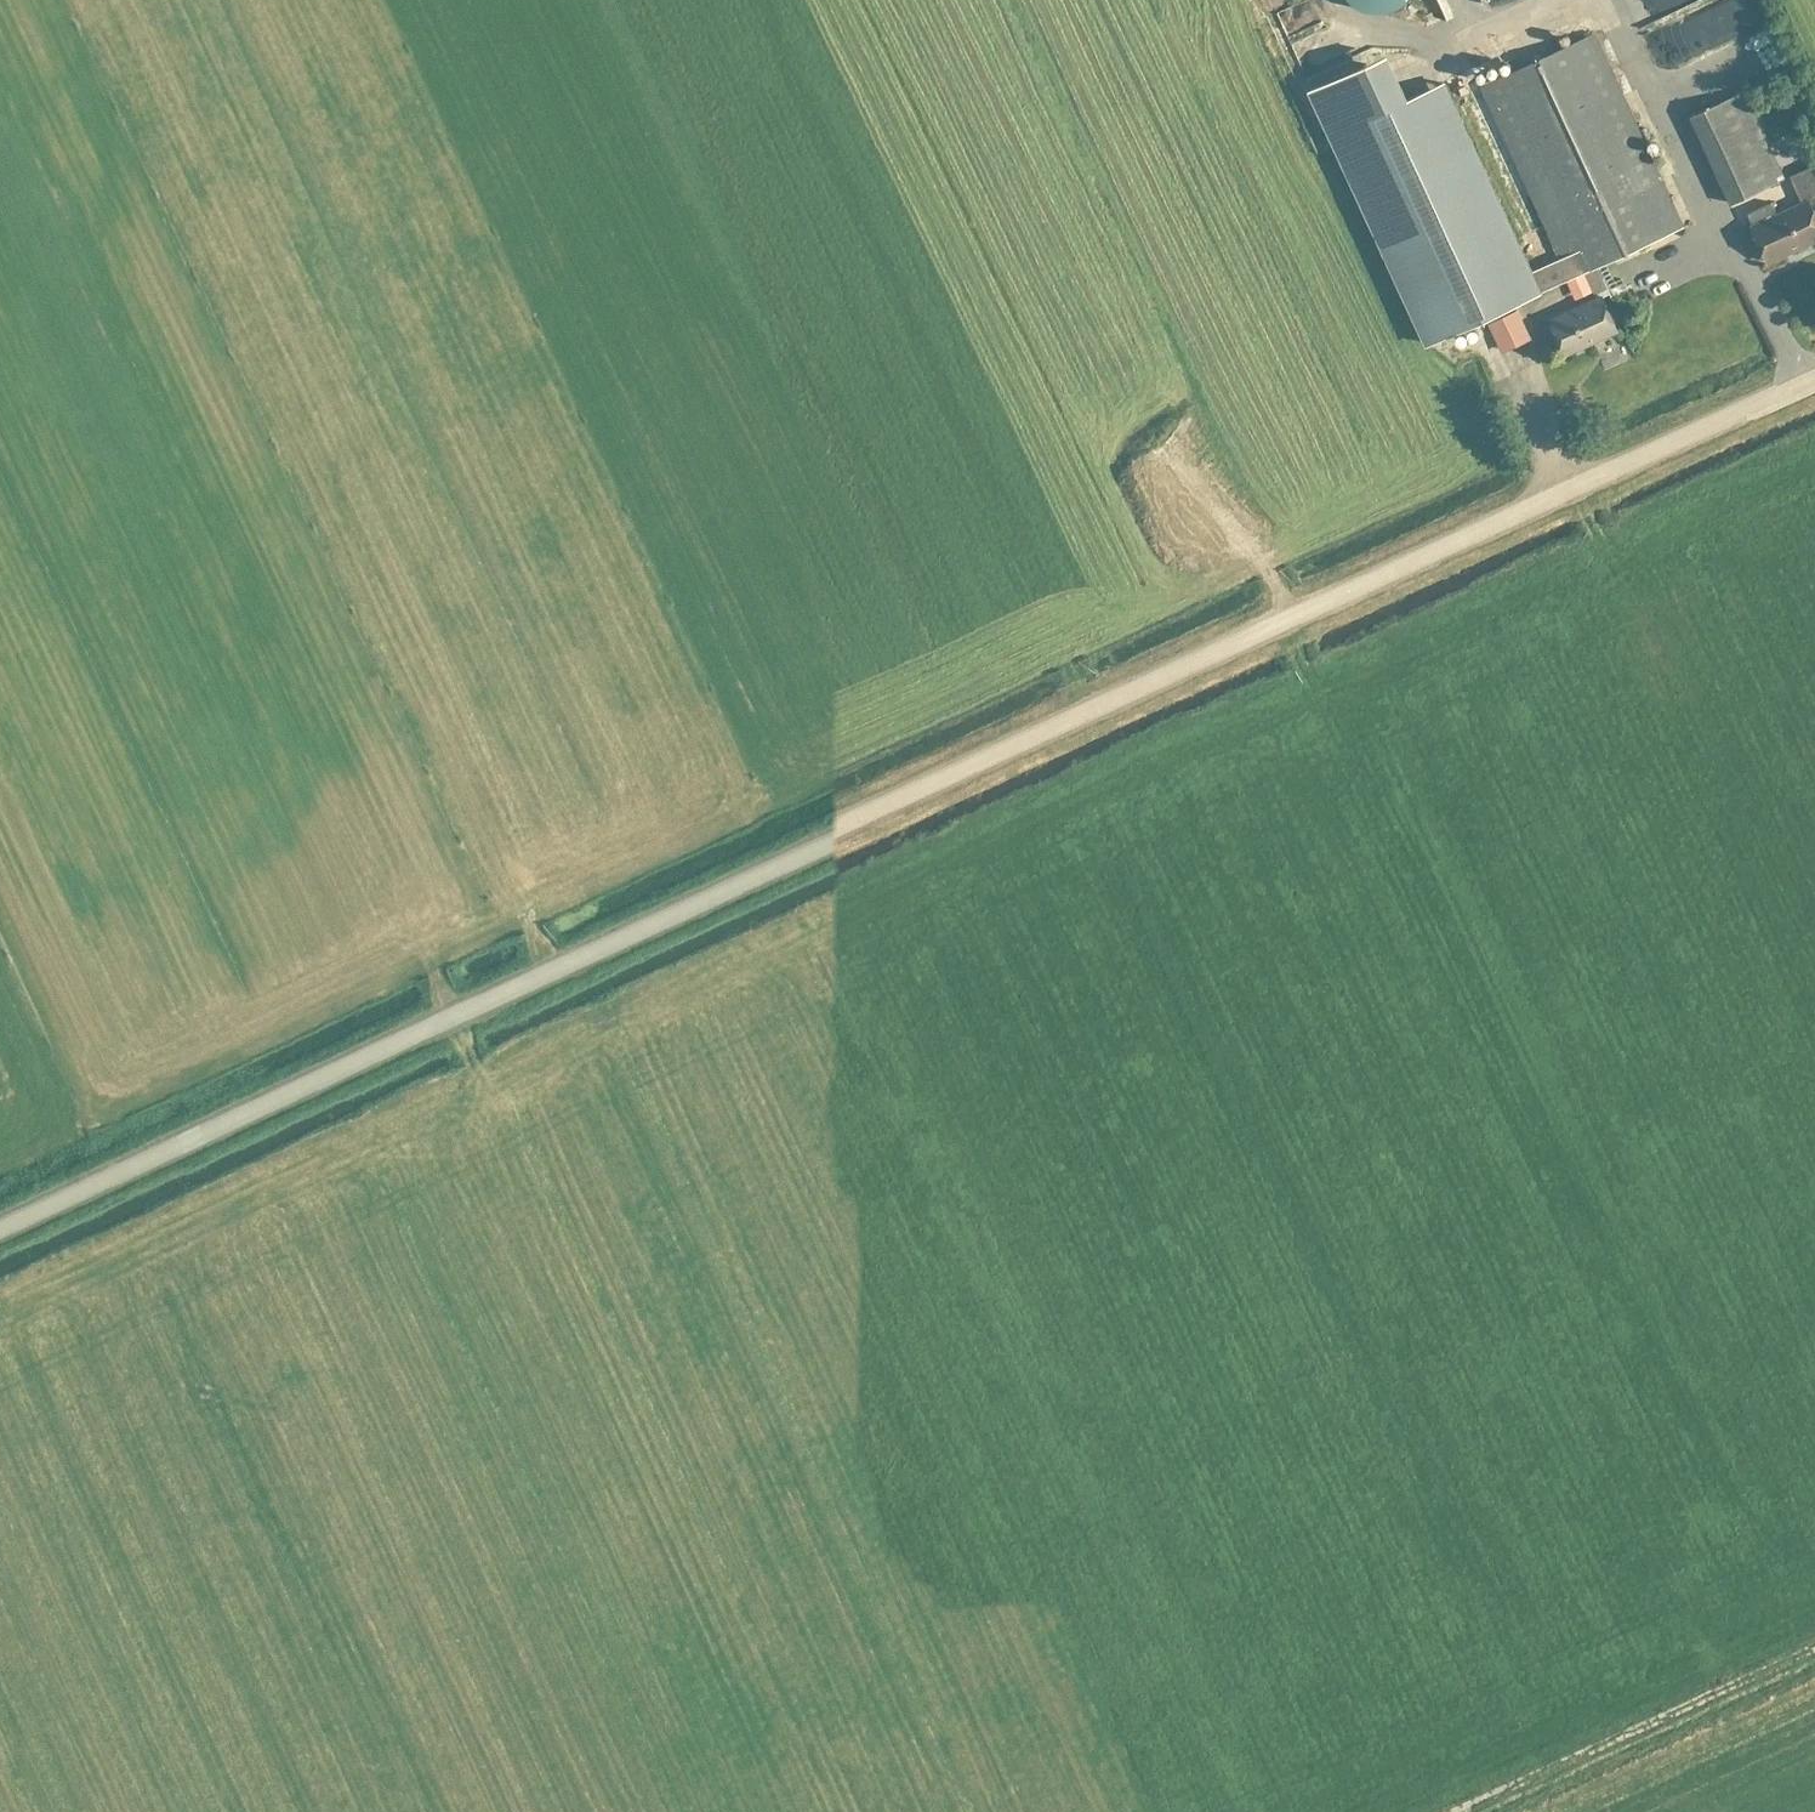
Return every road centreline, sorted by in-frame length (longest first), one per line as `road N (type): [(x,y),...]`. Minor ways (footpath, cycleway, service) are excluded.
road 1 (unclassified): [(0,1218),(1814,384)]

